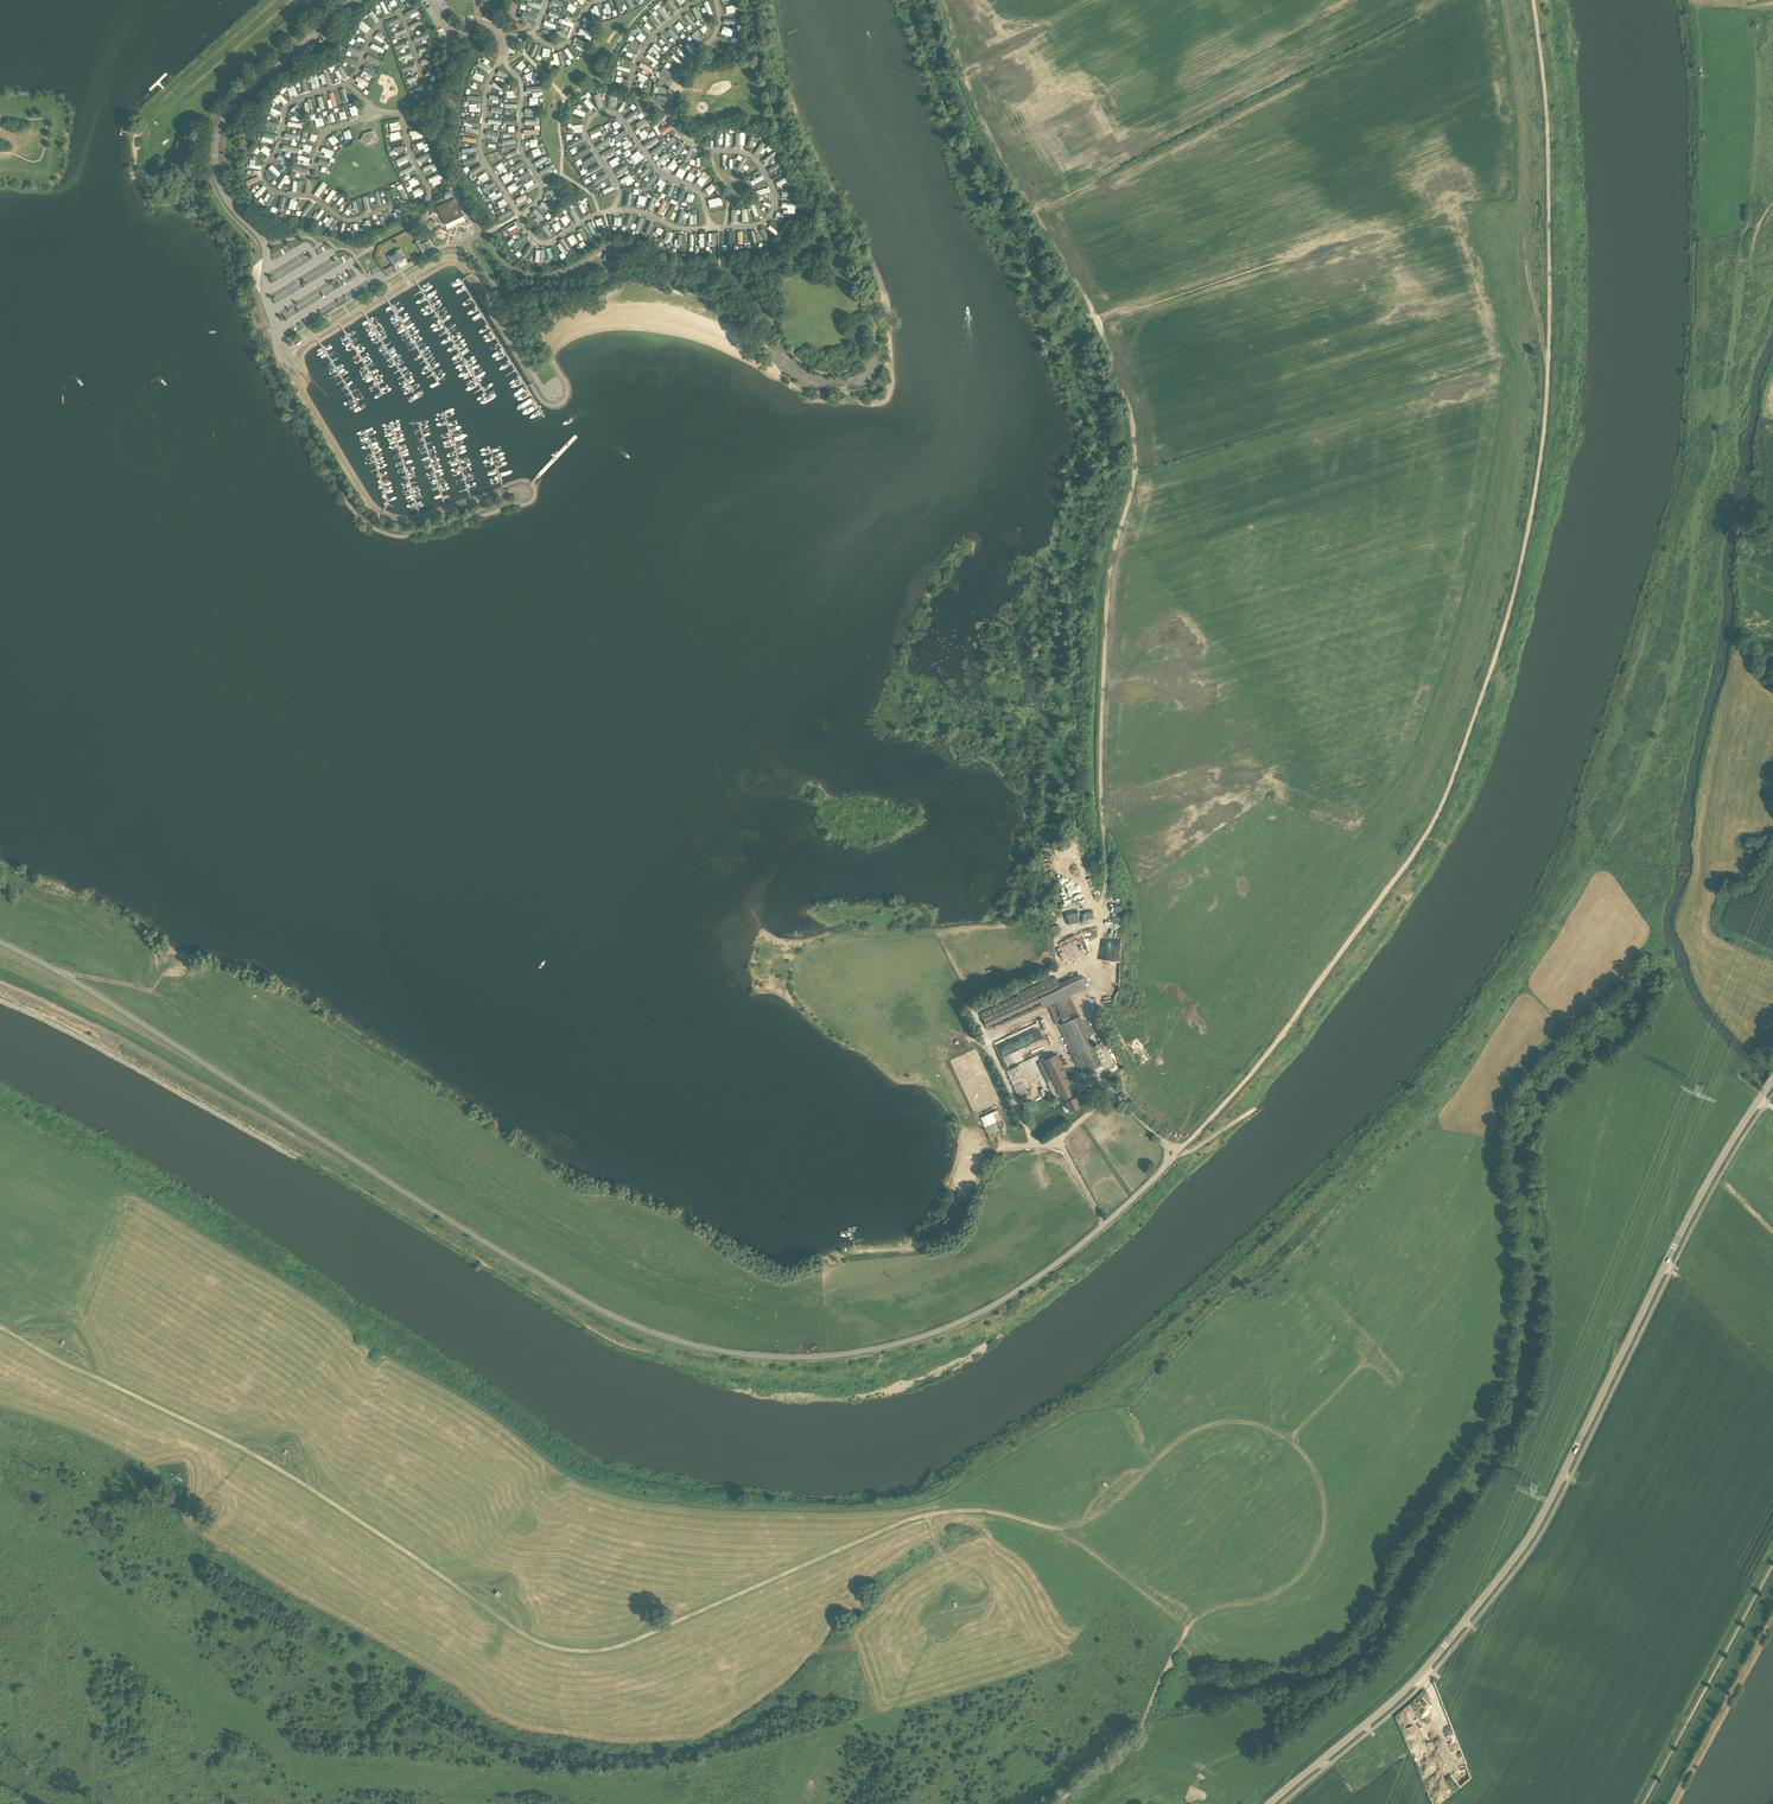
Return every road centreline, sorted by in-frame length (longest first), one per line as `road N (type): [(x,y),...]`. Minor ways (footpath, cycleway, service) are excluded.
road 1 (track): [(0,1327),(248,1452),(524,1635),(573,1651),(626,1644),(918,1517),(974,1511),(1073,1527),(1104,1511),(1179,1441),(1213,1424),(1246,1423),(1289,1439)]
road 2 (unclassified): [(0,942),(51,966),(582,1299),(701,1346),(834,1354),(955,1323),(1071,1251),(1169,1161)]
road 3 (track): [(1532,0),(1549,138),(1548,408),(1513,600),(1457,769),(1414,857),(1261,1063),(1169,1161)]
road 4 (tertiary): [(1271,1803),(1427,1669),(1534,1533),(1692,1213),(1772,1080)]
road 5 (track): [(1289,1439),(1309,1461),(1324,1504),(1324,1527),(1305,1570),(1273,1595),(1198,1617),(1140,1730),(1057,1803)]
road 6 (unclassified): [(1645,1803),(1772,1567)]
road 7 (track): [(928,1516),(944,1557),(981,1574),(990,1590),(987,1611),(957,1624),(946,1640),(934,1641),(926,1628),(930,1614)]
road 8 (track): [(1044,1527),(1082,1541),(1188,1629)]

